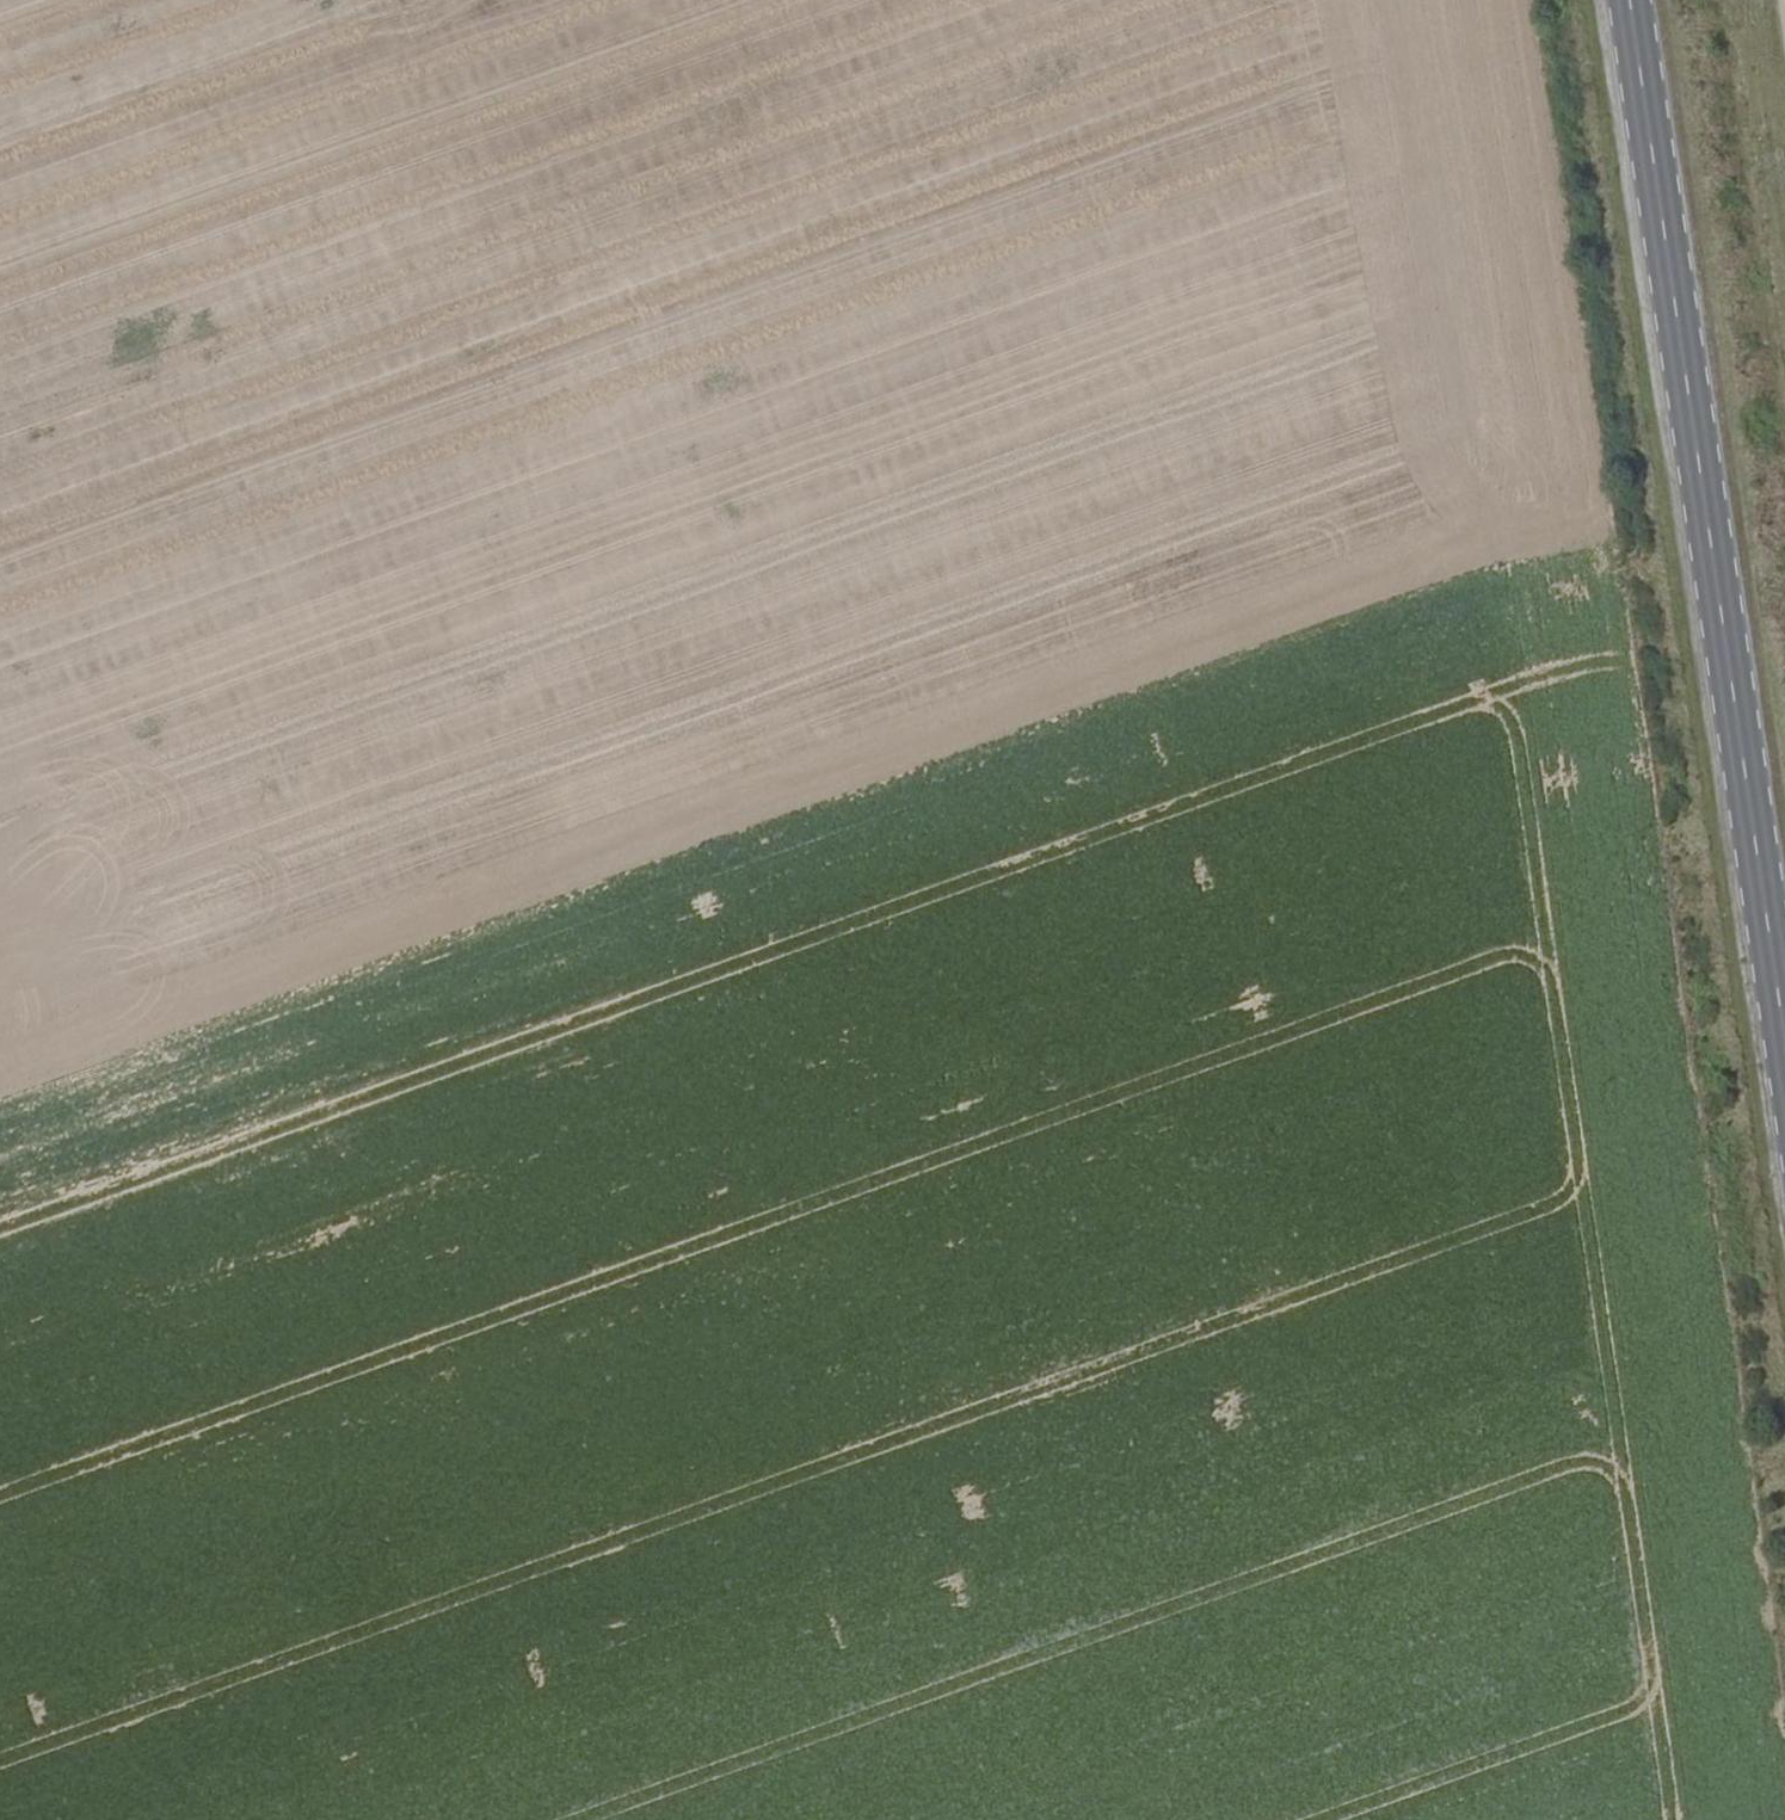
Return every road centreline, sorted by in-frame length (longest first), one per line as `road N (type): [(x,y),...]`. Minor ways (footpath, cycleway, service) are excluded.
road 1 (primary): [(1784,1042),(1629,0)]

